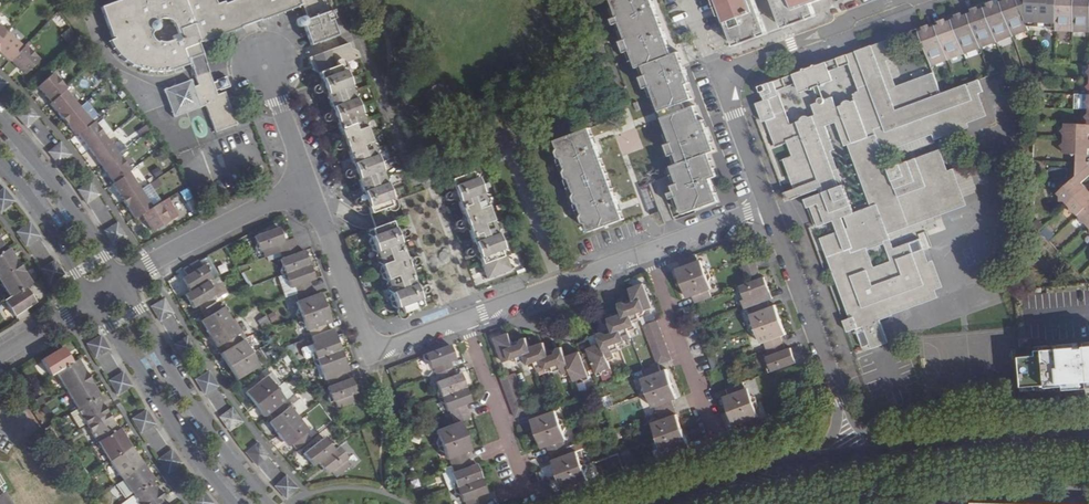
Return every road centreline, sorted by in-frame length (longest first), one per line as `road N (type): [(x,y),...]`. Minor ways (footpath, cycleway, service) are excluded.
road 1 (residential): [(766,204),(730,100),(737,70),(896,0)]
road 2 (residential): [(465,319),(385,349),(367,343),(308,189)]
road 3 (residential): [(861,452),(766,204)]
road 4 (tertiary): [(270,503),(202,420),(122,284)]
road 5 (tertiary): [(93,302),(234,503)]
road 6 (tertiary): [(861,452),(1088,431)]
road 7 (residential): [(308,189),(203,235),(122,284)]
road 8 (tertiary): [(122,284),(0,120)]
road 9 (residential): [(651,254),(465,319)]
road 10 (residential): [(535,501),(465,319)]
road 11 (residential): [(716,437),(651,254)]
road 12 (tertiary): [(0,161),(48,220),(93,302)]
road 13 (tertiary): [(698,495),(861,452)]
road 14 (unclassified): [(1088,488),(951,492),(929,503)]
road 15 (residential): [(766,204),(651,254)]

